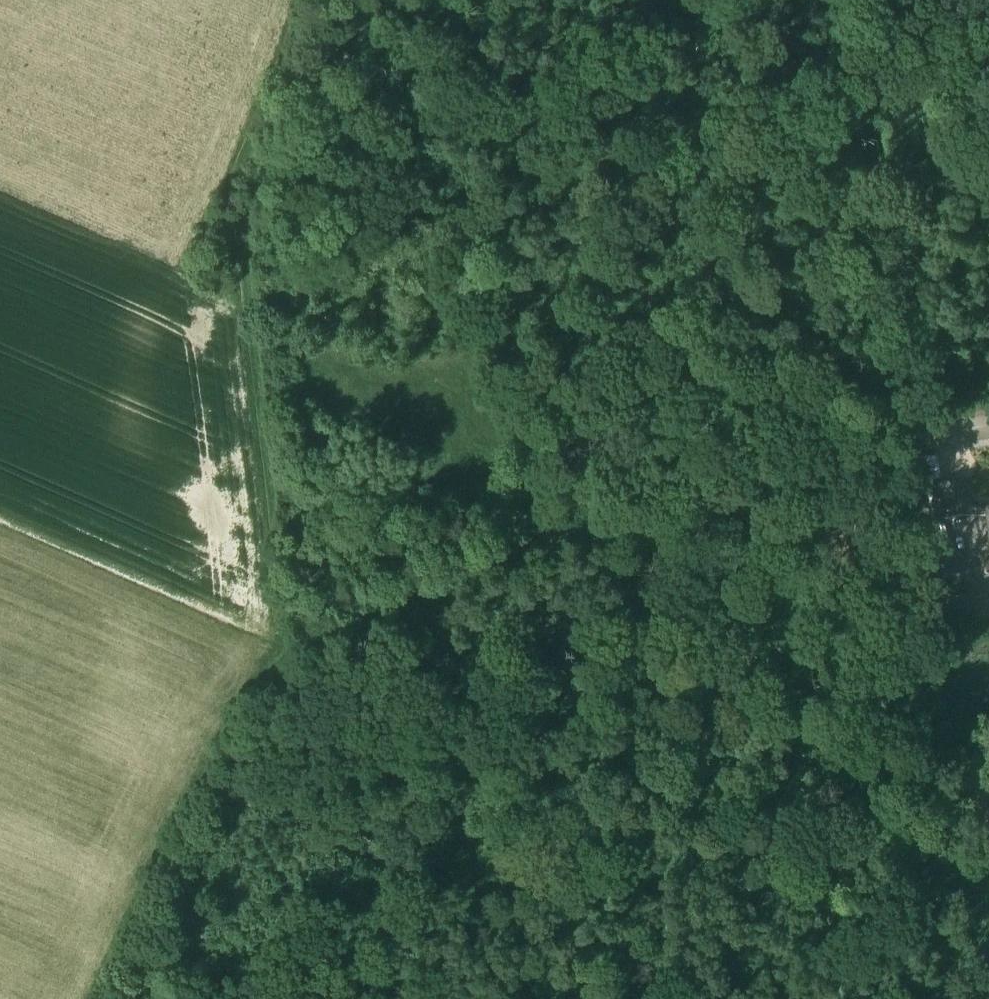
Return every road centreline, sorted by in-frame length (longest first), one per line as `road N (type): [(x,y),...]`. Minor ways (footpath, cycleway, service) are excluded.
road 1 (track): [(128,998),(297,671),(249,197),(326,0)]
road 2 (track): [(297,671),(399,619),(616,533),(935,439)]

